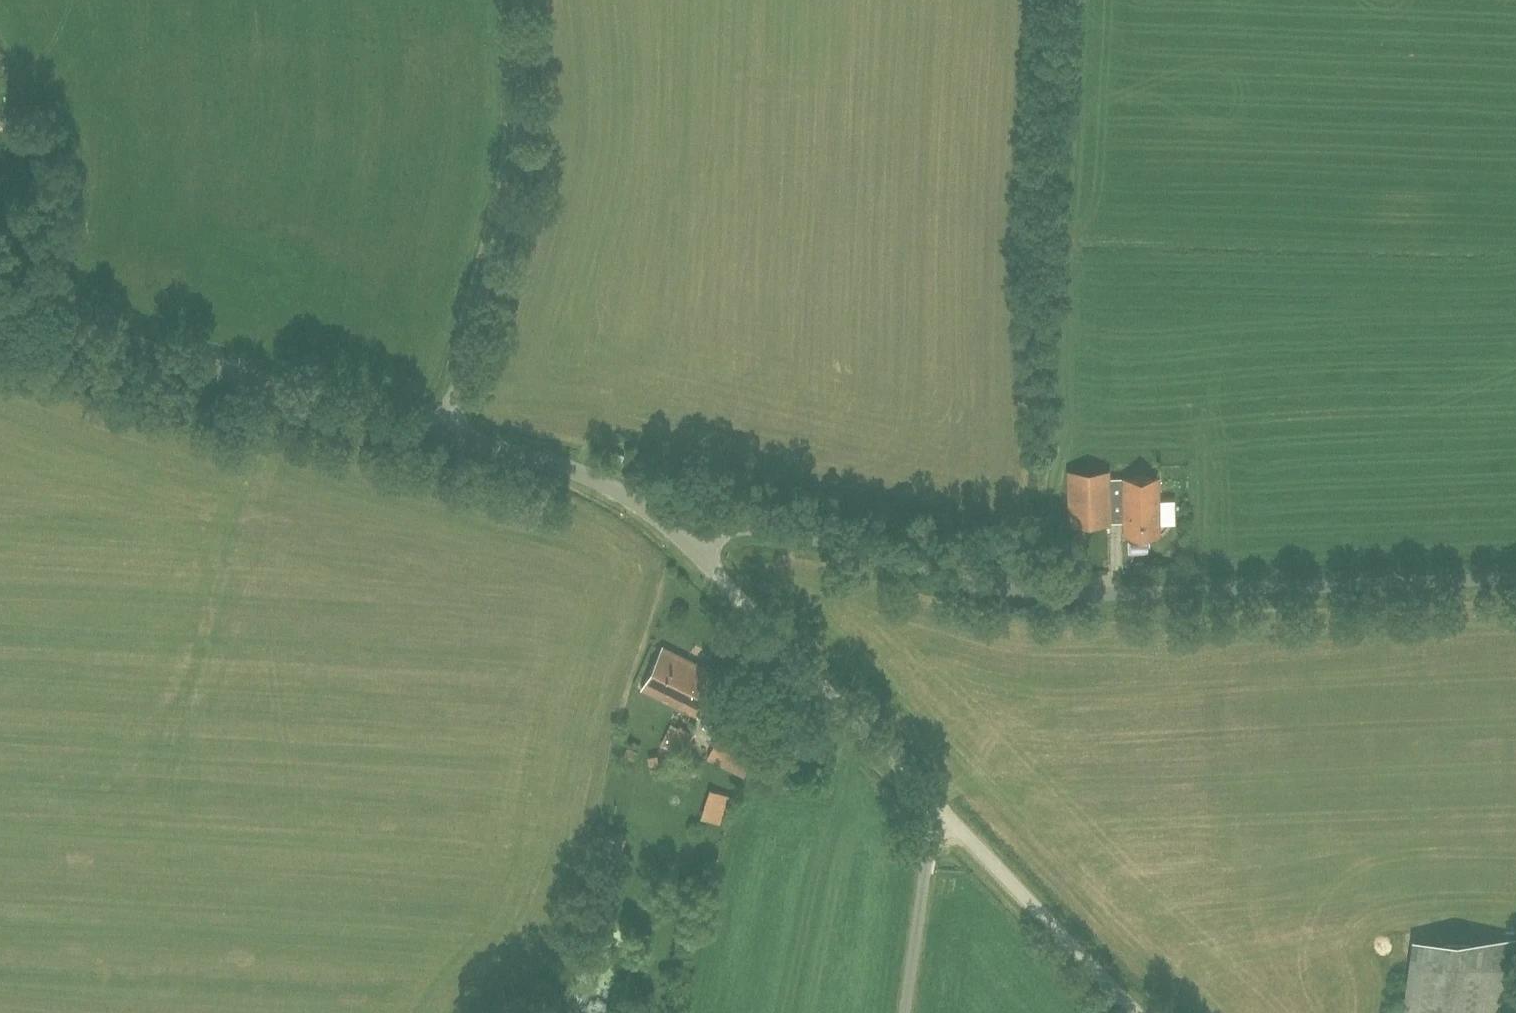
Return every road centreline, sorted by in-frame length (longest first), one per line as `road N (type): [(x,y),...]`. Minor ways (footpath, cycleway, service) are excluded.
road 1 (unclassified): [(1515,582),(1045,601),(762,530),(685,539)]
road 2 (unclassified): [(1132,1012),(685,539)]
road 3 (unclassified): [(443,445),(0,307)]
road 4 (unclassified): [(443,445),(519,168),(513,0)]
road 5 (unclassified): [(685,539),(618,488),(443,445)]

